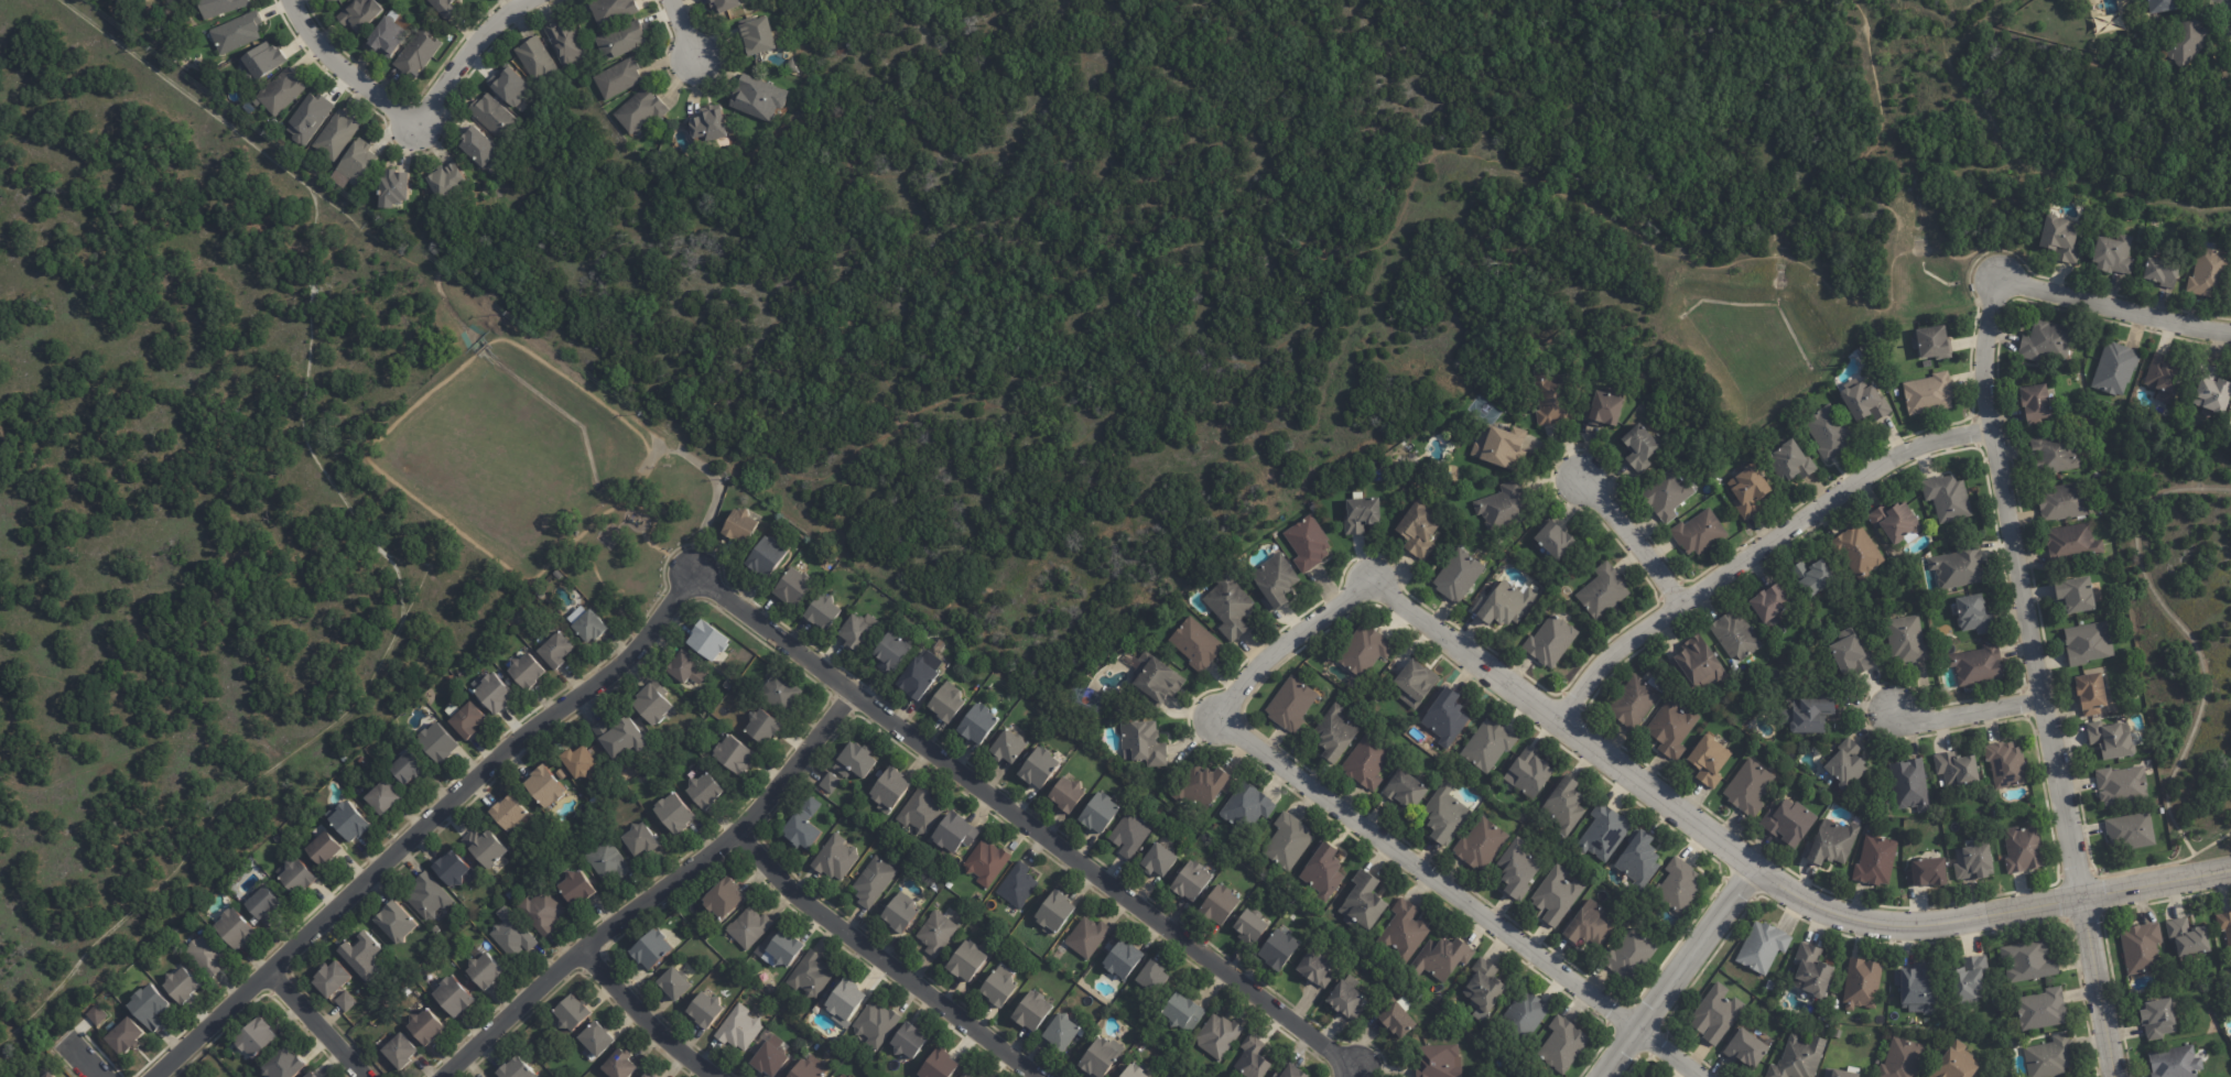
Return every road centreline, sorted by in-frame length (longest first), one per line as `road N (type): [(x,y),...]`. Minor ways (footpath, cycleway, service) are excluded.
road 1 (residential): [(2230,869),(1953,925),(1898,925),(1843,911),(1758,863),(1562,711),(1372,581)]
road 2 (residential): [(1354,1066),(693,574)]
road 3 (residential): [(2122,1076),(2037,695),(1989,427),(1981,374),(2000,278)]
road 4 (residential): [(148,1076),(485,766),(636,648),(693,574)]
road 5 (residential): [(1216,715),(1706,1076)]
road 6 (residential): [(849,692),(735,830),(580,948),(436,1076)]
road 7 (residential): [(735,830),(815,910),(1040,1076)]
road 8 (residential): [(1830,490),(1611,655),(1562,711)]
road 9 (residential): [(1603,1076),(1758,863)]
road 10 (residential): [(2000,278),(2230,334)]
road 11 (residential): [(1372,581),(1286,638),(1216,715)]
road 12 (residential): [(715,1076),(580,948)]
road 13 (residential): [(292,0),(307,32),(418,124)]
road 14 (residential): [(1989,427),(1907,444),(1830,490)]
road 15 (residential): [(418,124),(475,45),(528,0)]
road 16 (residential): [(1582,482),(1677,606)]
road 17 (residential): [(2037,695),(1889,721)]
road 18 (residential): [(371,1076),(269,969)]

